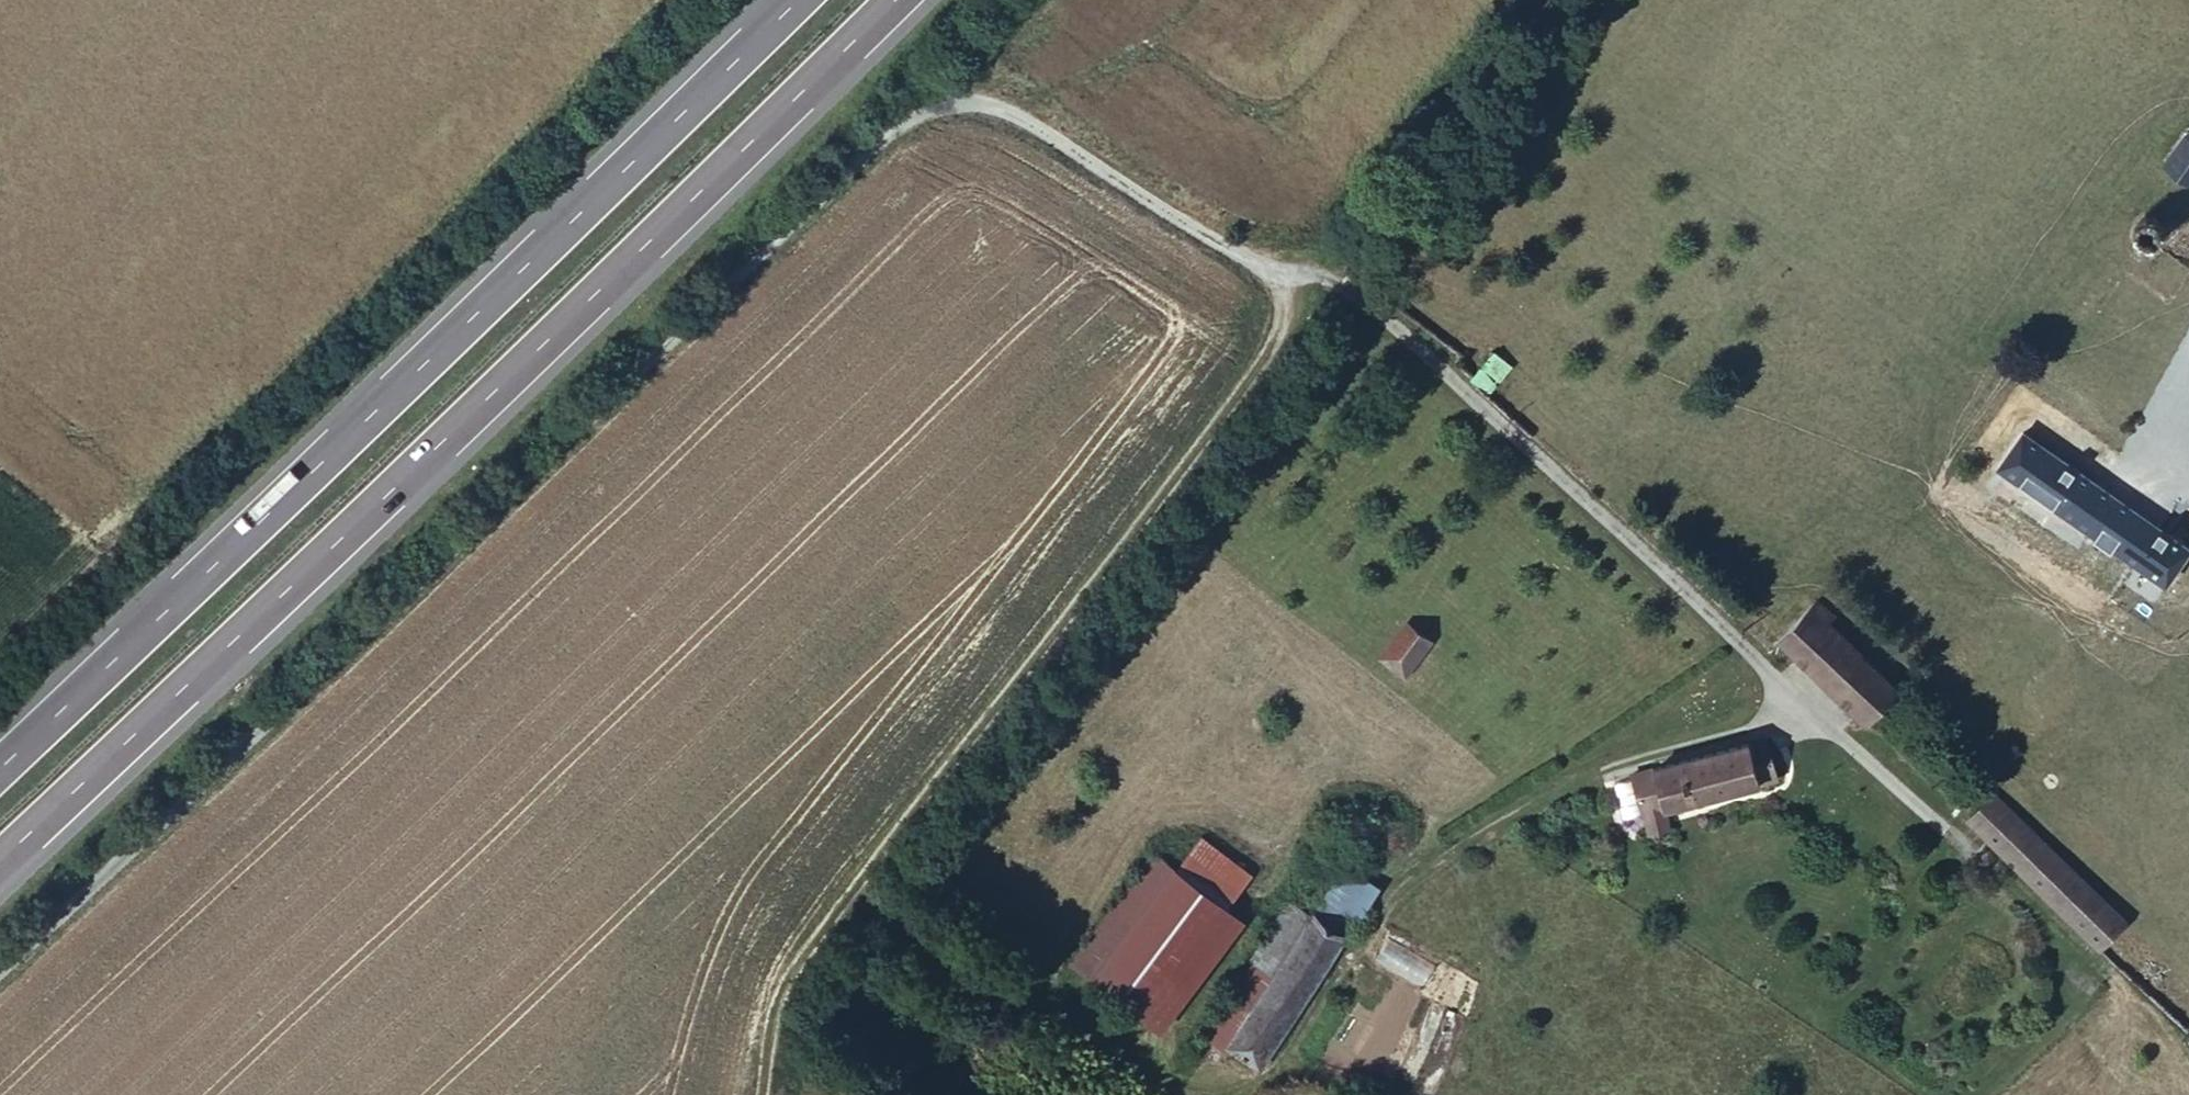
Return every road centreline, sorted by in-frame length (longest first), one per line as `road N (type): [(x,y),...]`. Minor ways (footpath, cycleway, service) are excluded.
road 1 (unclassified): [(0,954),(907,109),(944,95),(1007,109),(1282,283)]
road 2 (motorway): [(0,861),(899,0)]
road 3 (motorway): [(800,0),(0,770)]
road 4 (track): [(759,1094),(772,1014),(792,962),(1268,344),(1282,283)]
road 5 (track): [(853,885),(884,916),(1123,1067)]
road 6 (track): [(0,668),(150,525)]

